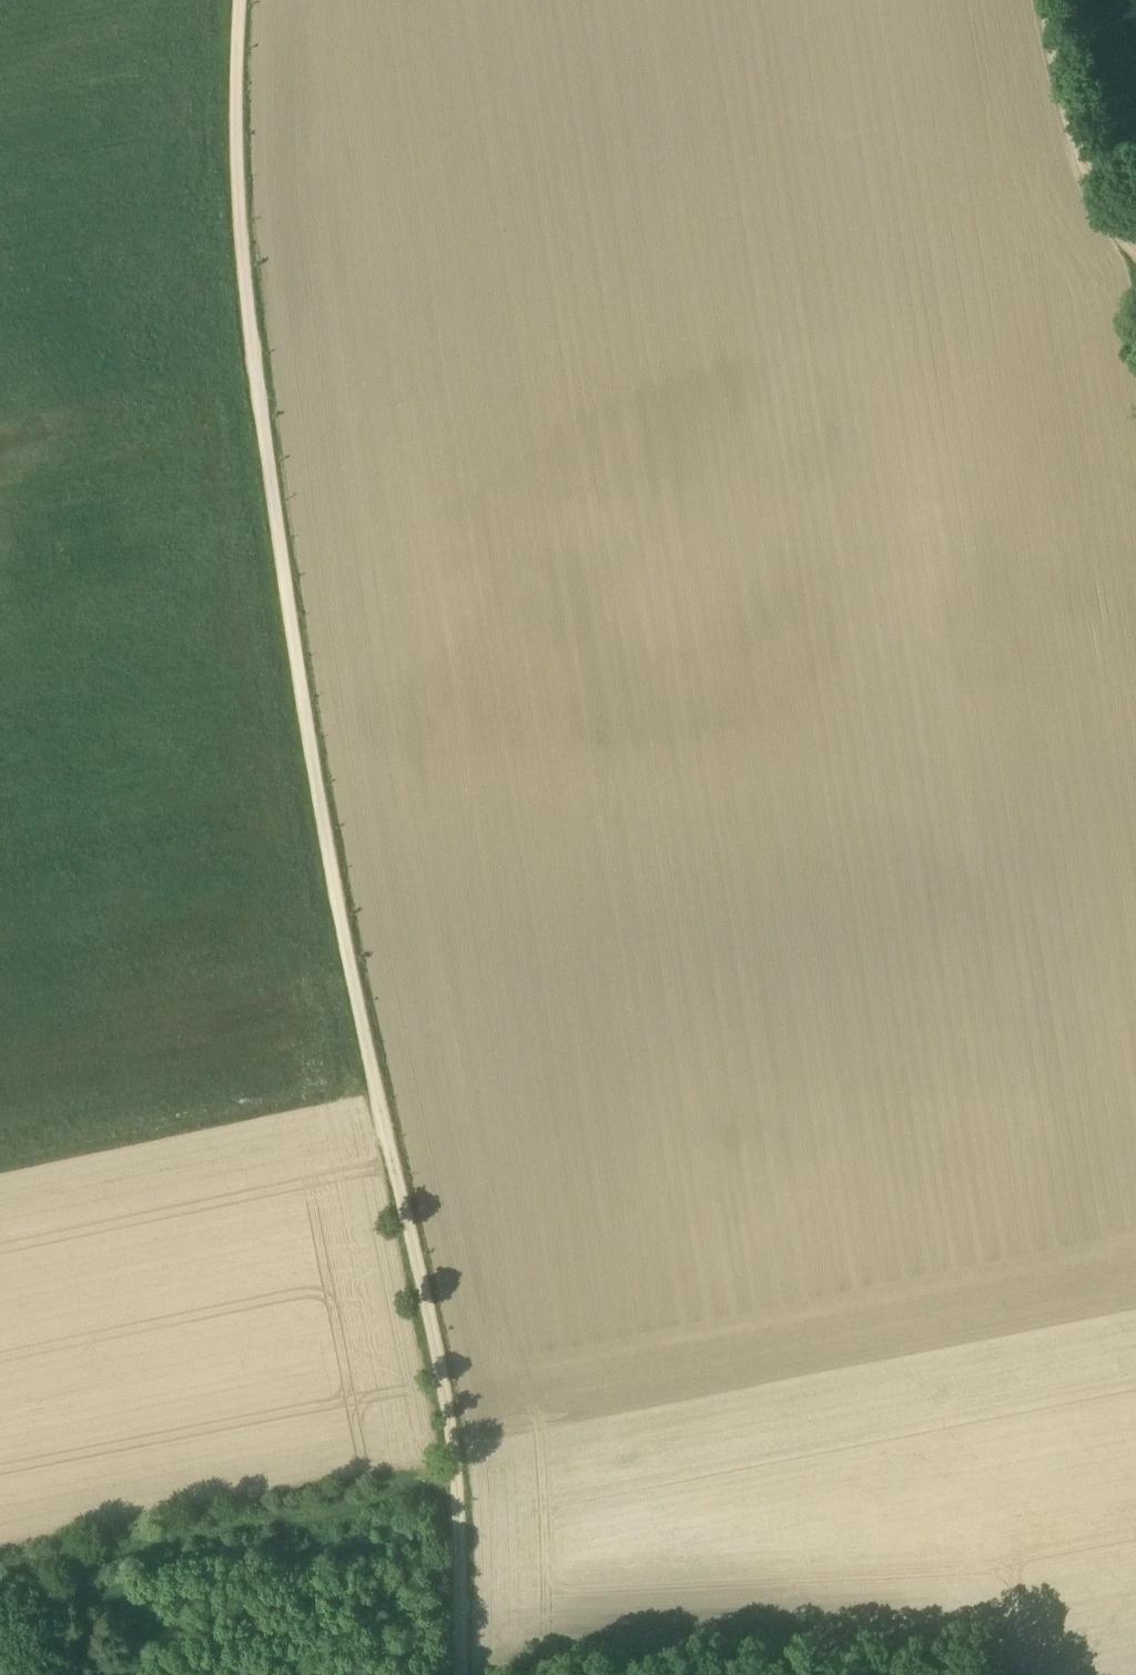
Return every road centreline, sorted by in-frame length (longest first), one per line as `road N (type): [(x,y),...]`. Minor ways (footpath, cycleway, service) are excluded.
road 1 (track): [(246,0),(241,108),(249,269),(328,850),(451,1432),(459,1674)]
road 2 (track): [(1135,245),(1087,145),(1044,0)]

